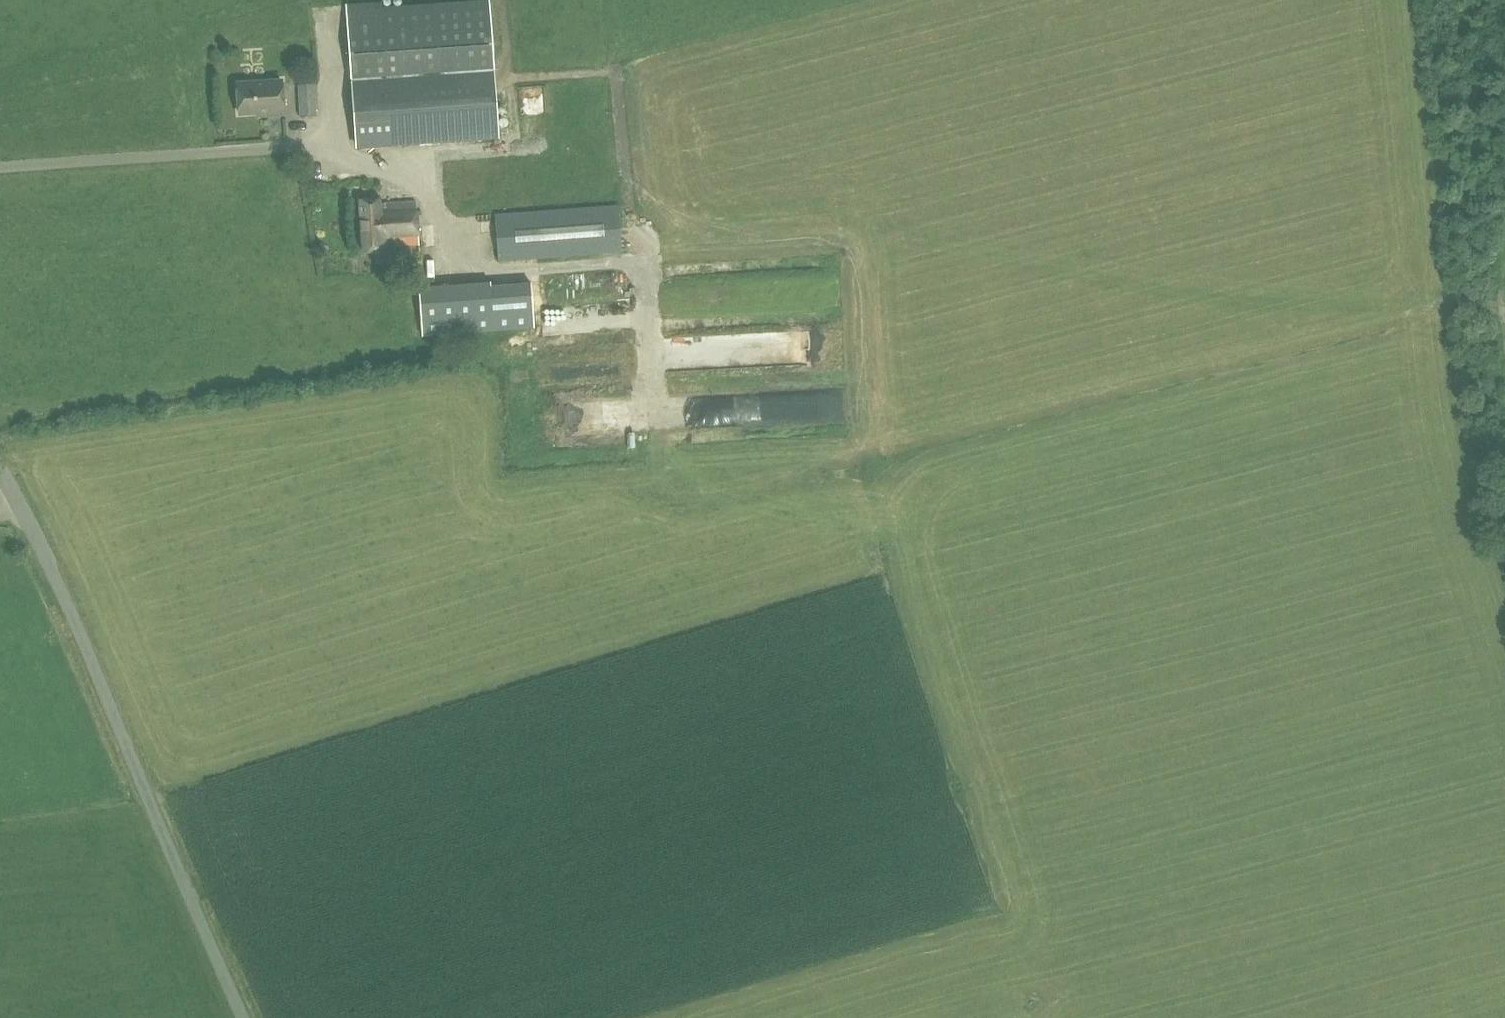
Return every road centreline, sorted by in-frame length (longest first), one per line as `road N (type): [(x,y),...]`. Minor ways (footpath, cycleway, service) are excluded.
road 1 (unclassified): [(246,1017),(0,470)]

